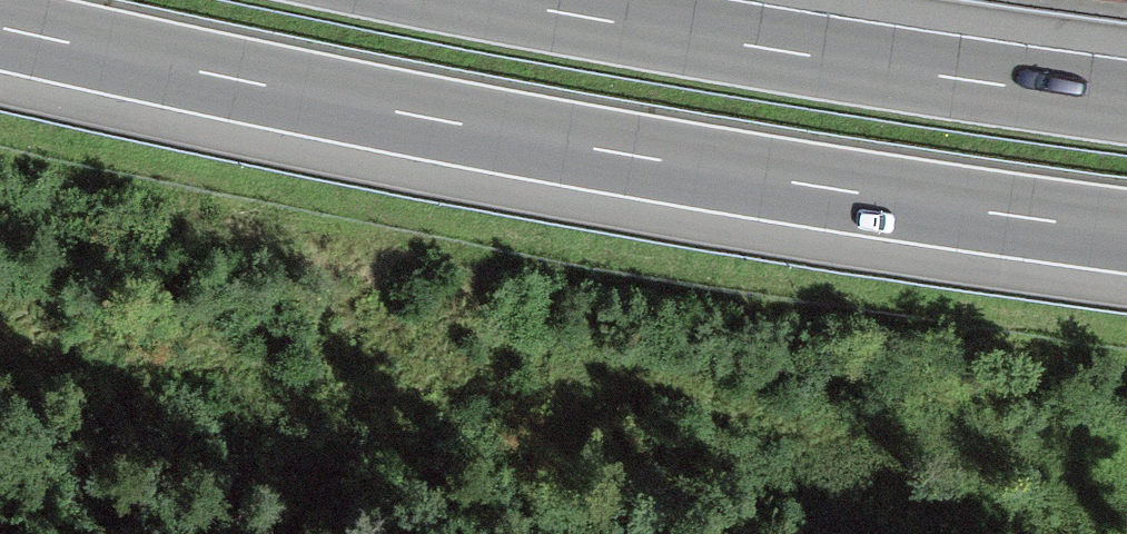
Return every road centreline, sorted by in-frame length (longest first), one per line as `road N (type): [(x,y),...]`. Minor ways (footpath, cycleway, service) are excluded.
road 1 (motorway): [(0,30),(663,163),(1126,233)]
road 2 (motorway): [(1126,102),(494,0)]

